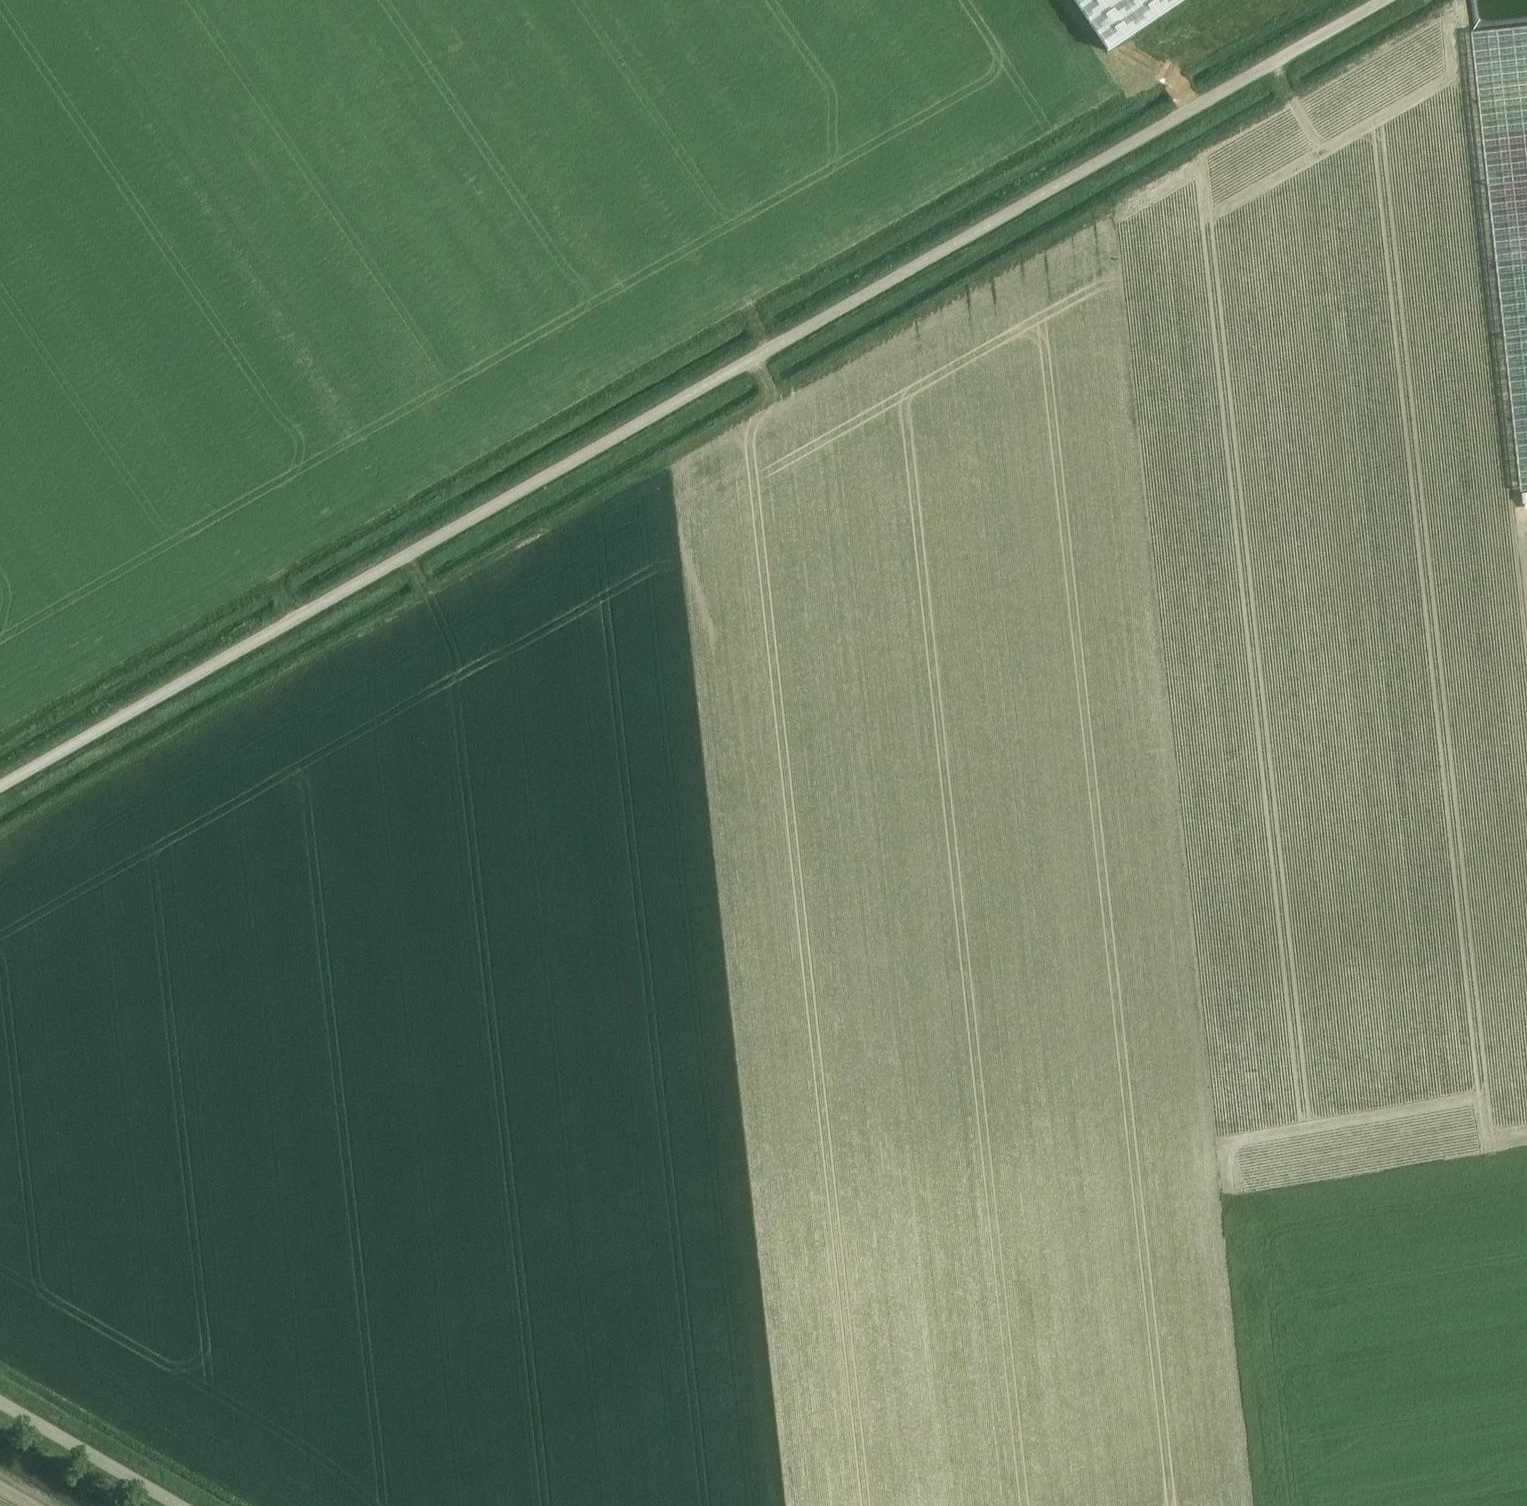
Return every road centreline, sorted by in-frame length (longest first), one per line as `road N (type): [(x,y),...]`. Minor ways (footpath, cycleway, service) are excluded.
road 1 (unclassified): [(0,795),(1388,0)]
road 2 (unclassified): [(182,1505),(0,1401)]

